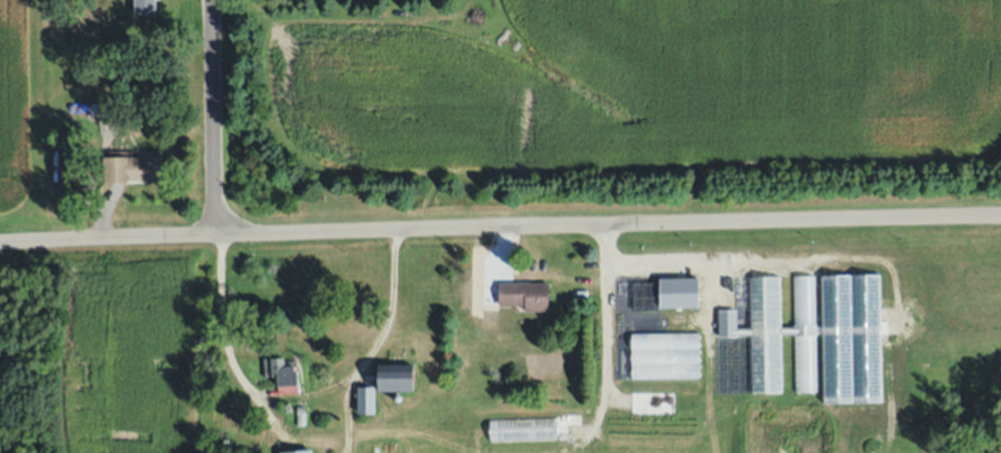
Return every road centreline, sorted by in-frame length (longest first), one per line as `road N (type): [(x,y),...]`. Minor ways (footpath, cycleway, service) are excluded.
road 1 (residential): [(0,243),(1000,217)]
road 2 (residential): [(218,236),(212,0)]

